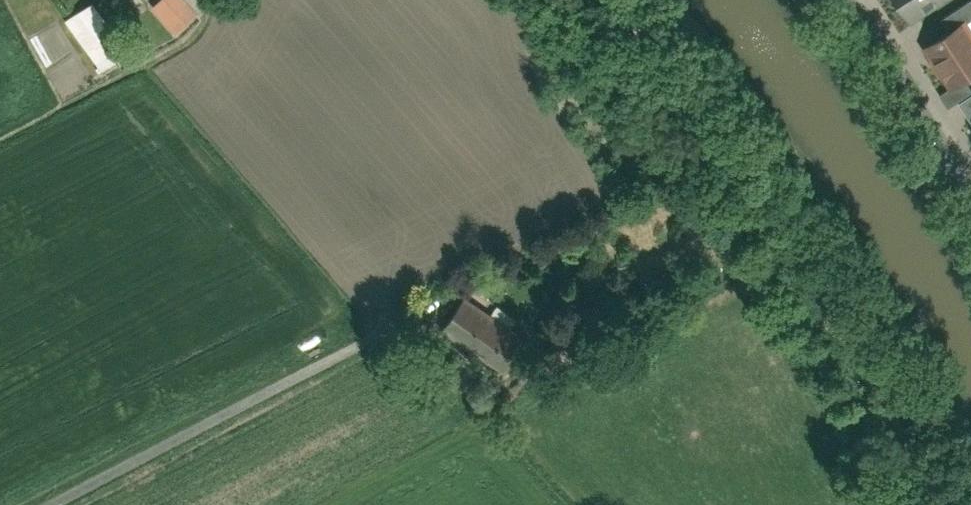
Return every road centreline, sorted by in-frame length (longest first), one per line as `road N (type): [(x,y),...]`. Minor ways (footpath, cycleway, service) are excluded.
road 1 (tertiary): [(970,187),(849,0)]

